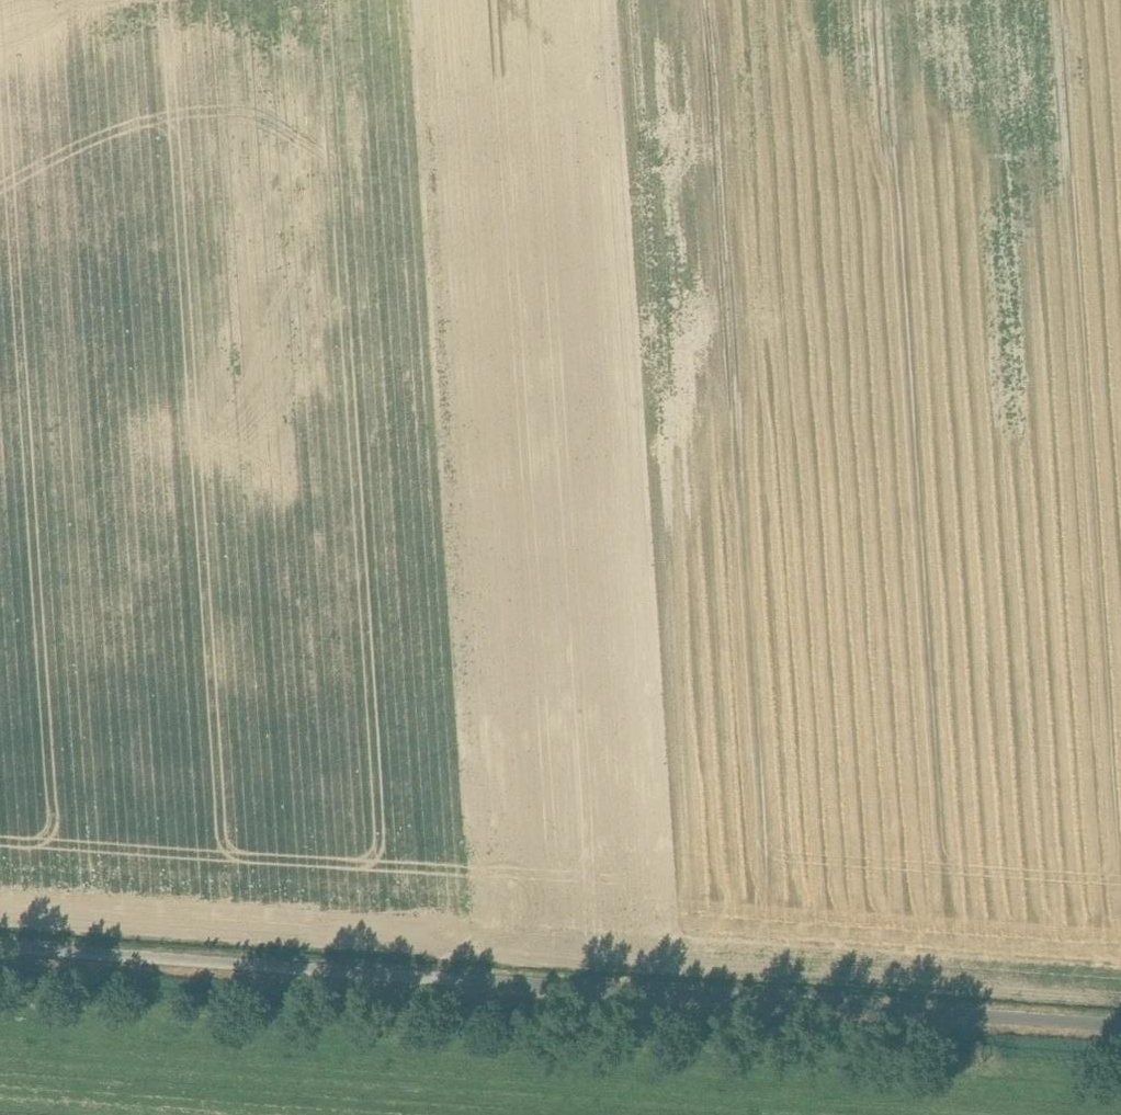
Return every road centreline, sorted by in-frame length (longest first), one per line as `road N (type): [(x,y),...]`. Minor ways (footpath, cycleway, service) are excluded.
road 1 (track): [(0,1067),(673,1114)]

